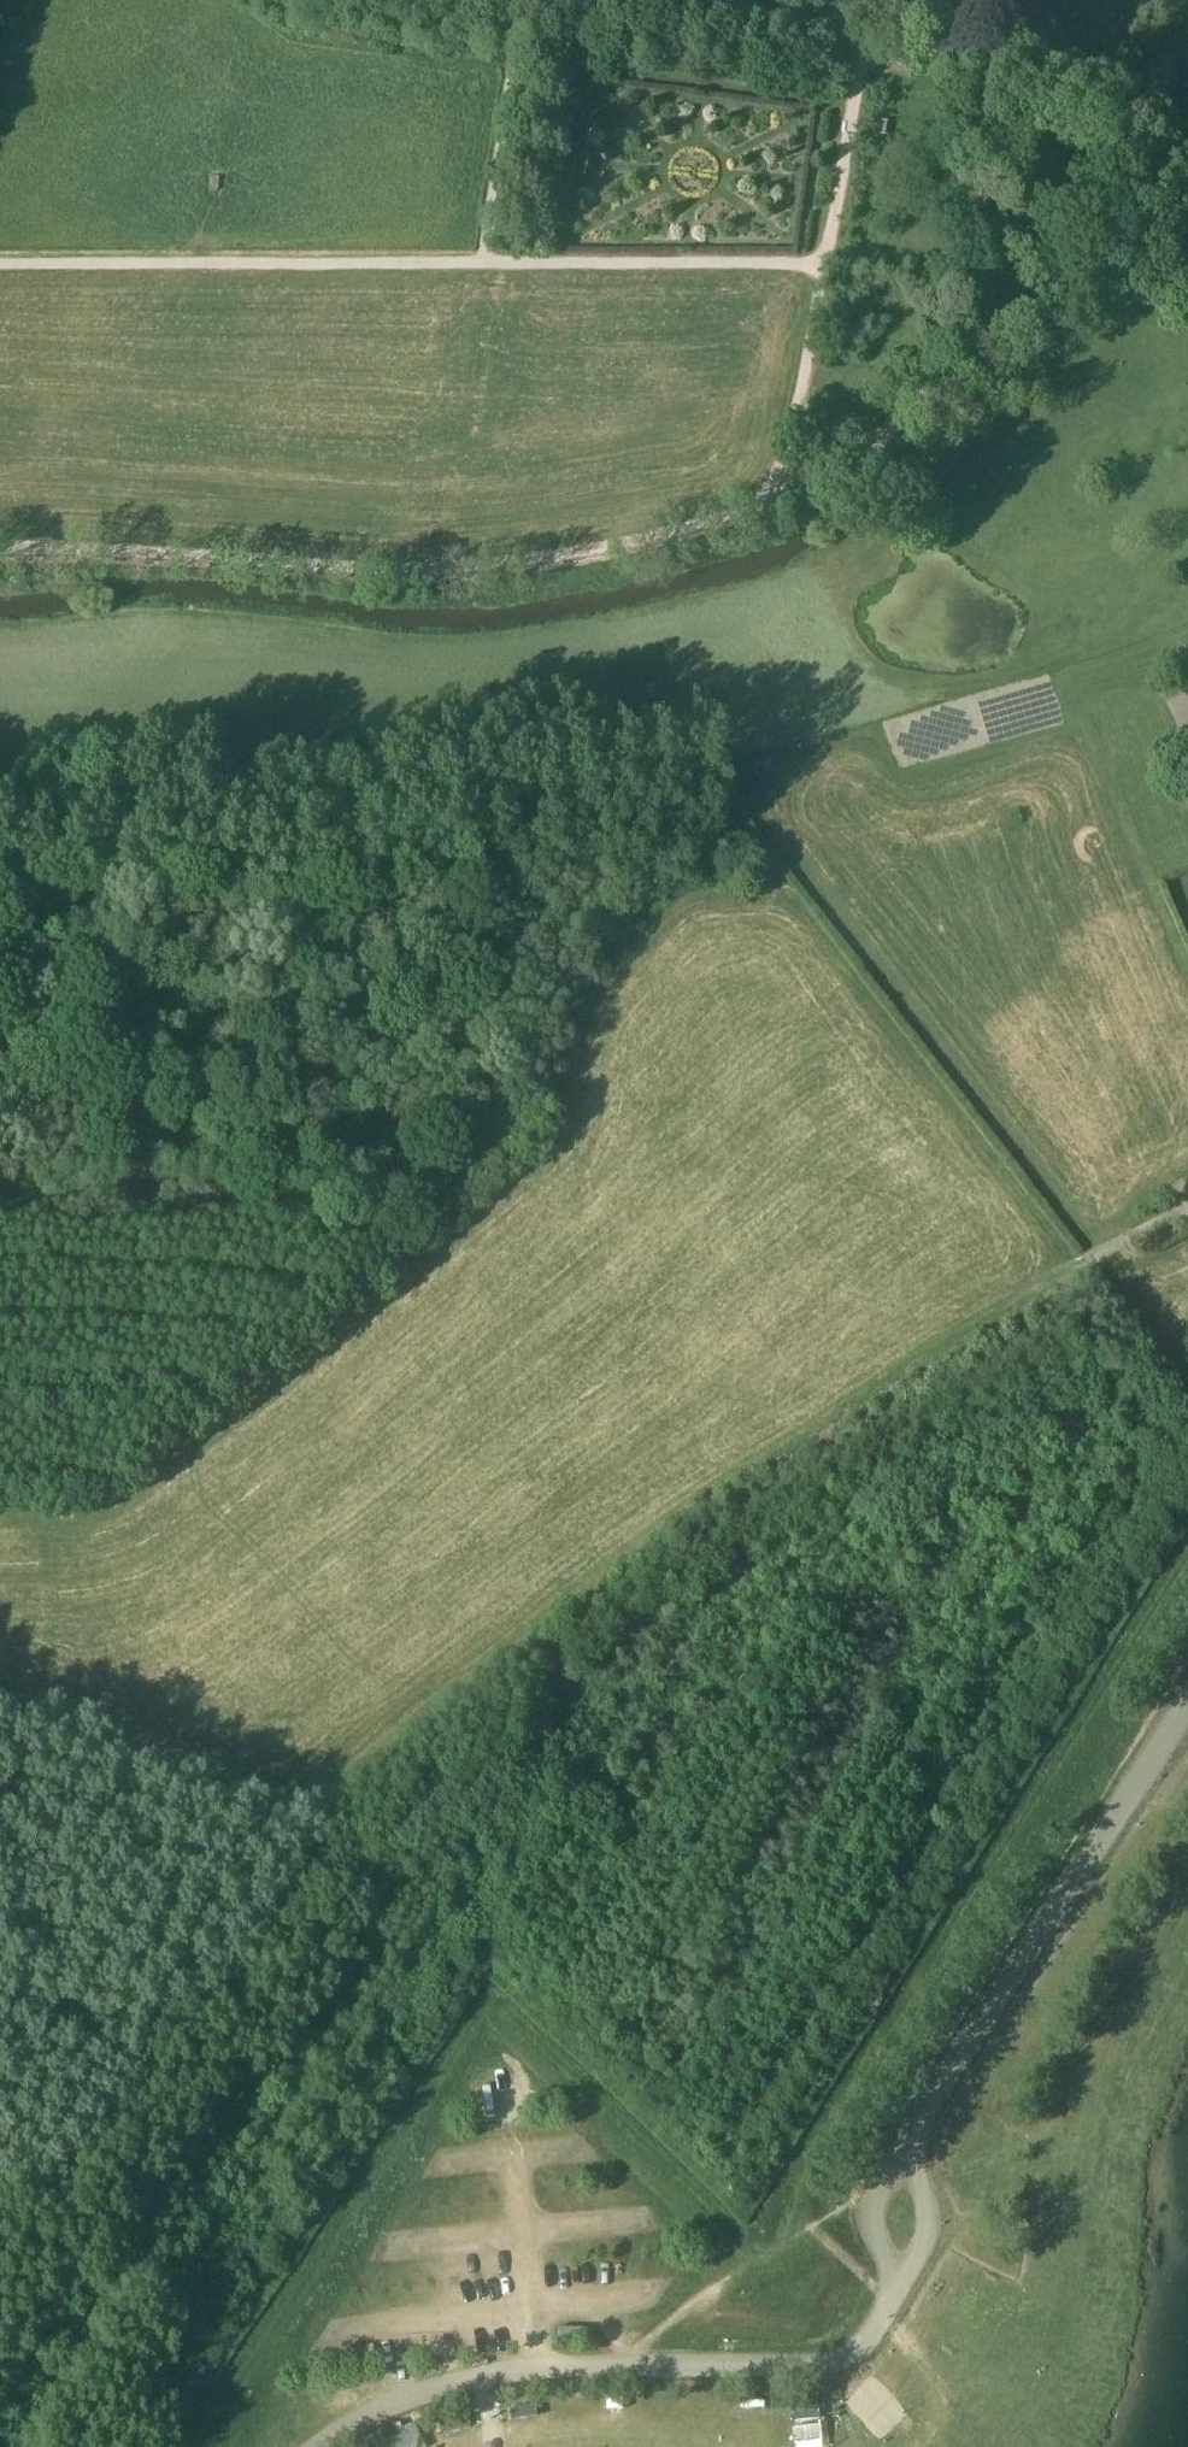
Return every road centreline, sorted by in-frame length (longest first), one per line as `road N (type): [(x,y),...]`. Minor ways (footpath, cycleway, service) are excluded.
road 1 (unclassified): [(895,2290),(855,2353),(829,2368),(539,2372),(442,2389),(318,2446)]
road 2 (unclassified): [(1187,1698),(906,2146)]
road 3 (unclassified): [(906,2146),(934,2227),(895,2290)]
road 4 (unclassified): [(906,2146),(868,2207),(895,2290)]

